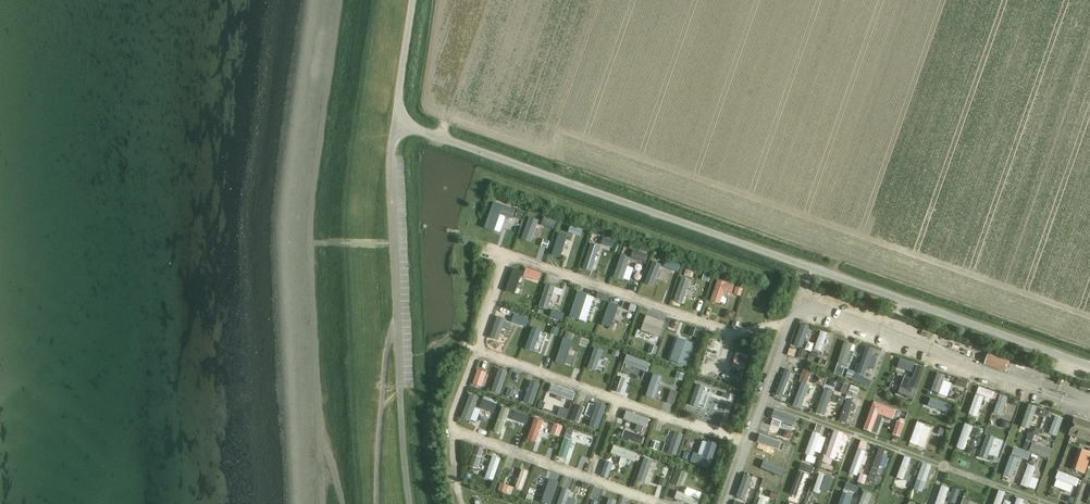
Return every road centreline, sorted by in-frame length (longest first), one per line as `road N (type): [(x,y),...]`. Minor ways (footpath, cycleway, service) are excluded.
road 1 (unclassified): [(1089,368),(395,124)]
road 2 (unclassified): [(410,503),(396,317),(395,124)]
road 3 (track): [(761,401),(941,466)]
road 4 (unclassified): [(395,124),(412,0)]

